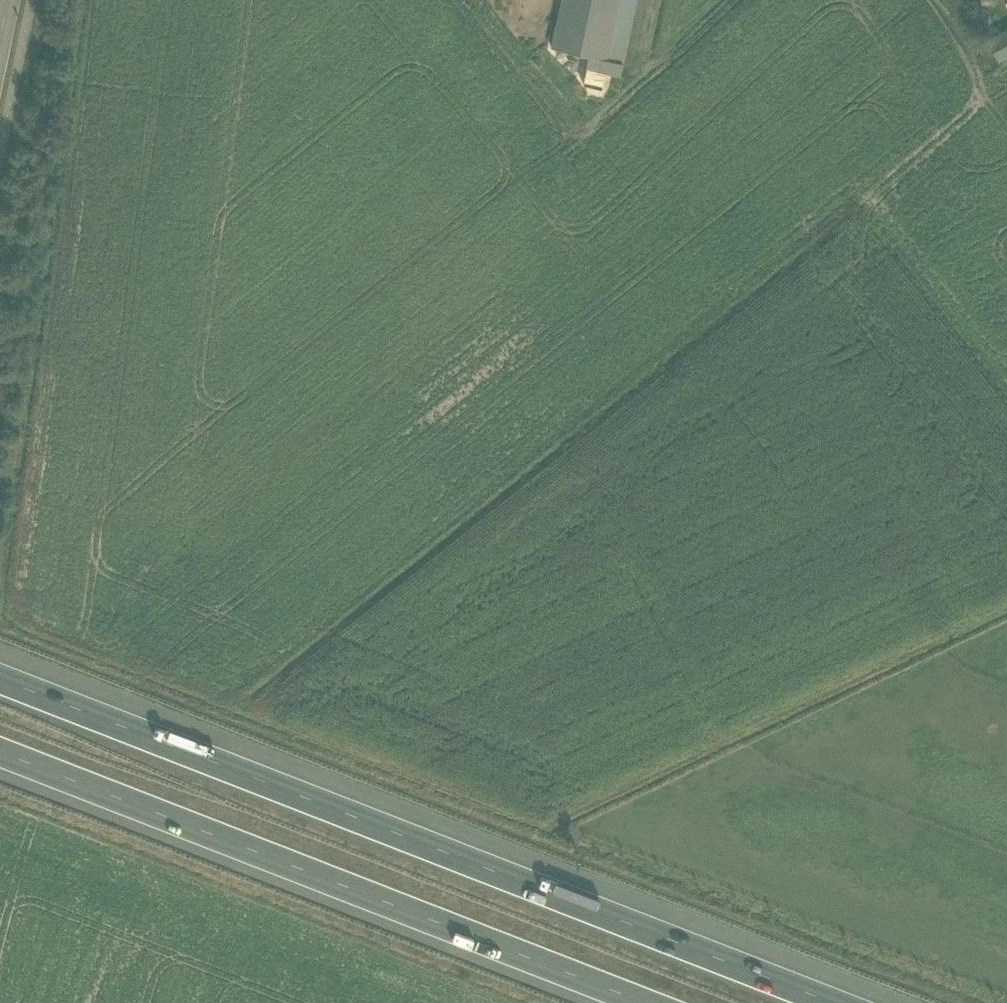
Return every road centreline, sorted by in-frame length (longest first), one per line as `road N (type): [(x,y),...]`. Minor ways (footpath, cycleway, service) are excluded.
road 1 (motorway): [(839,1002),(0,673)]
road 2 (motorway): [(0,755),(639,1002)]

